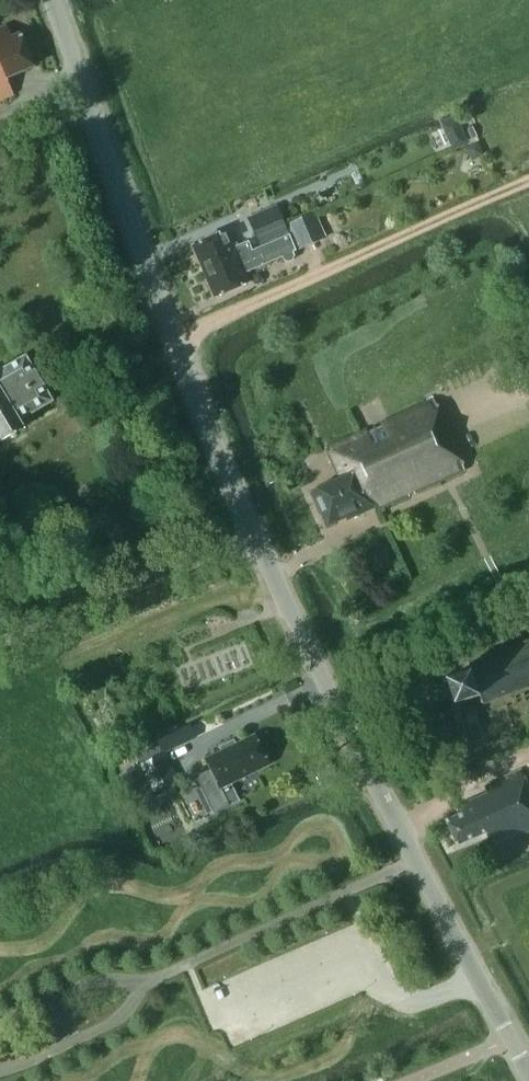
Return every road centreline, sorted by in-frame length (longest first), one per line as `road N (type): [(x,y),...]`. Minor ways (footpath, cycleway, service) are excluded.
road 1 (tertiary): [(528,1069),(296,623),(177,341),(52,0)]
road 2 (track): [(177,341),(528,179)]

